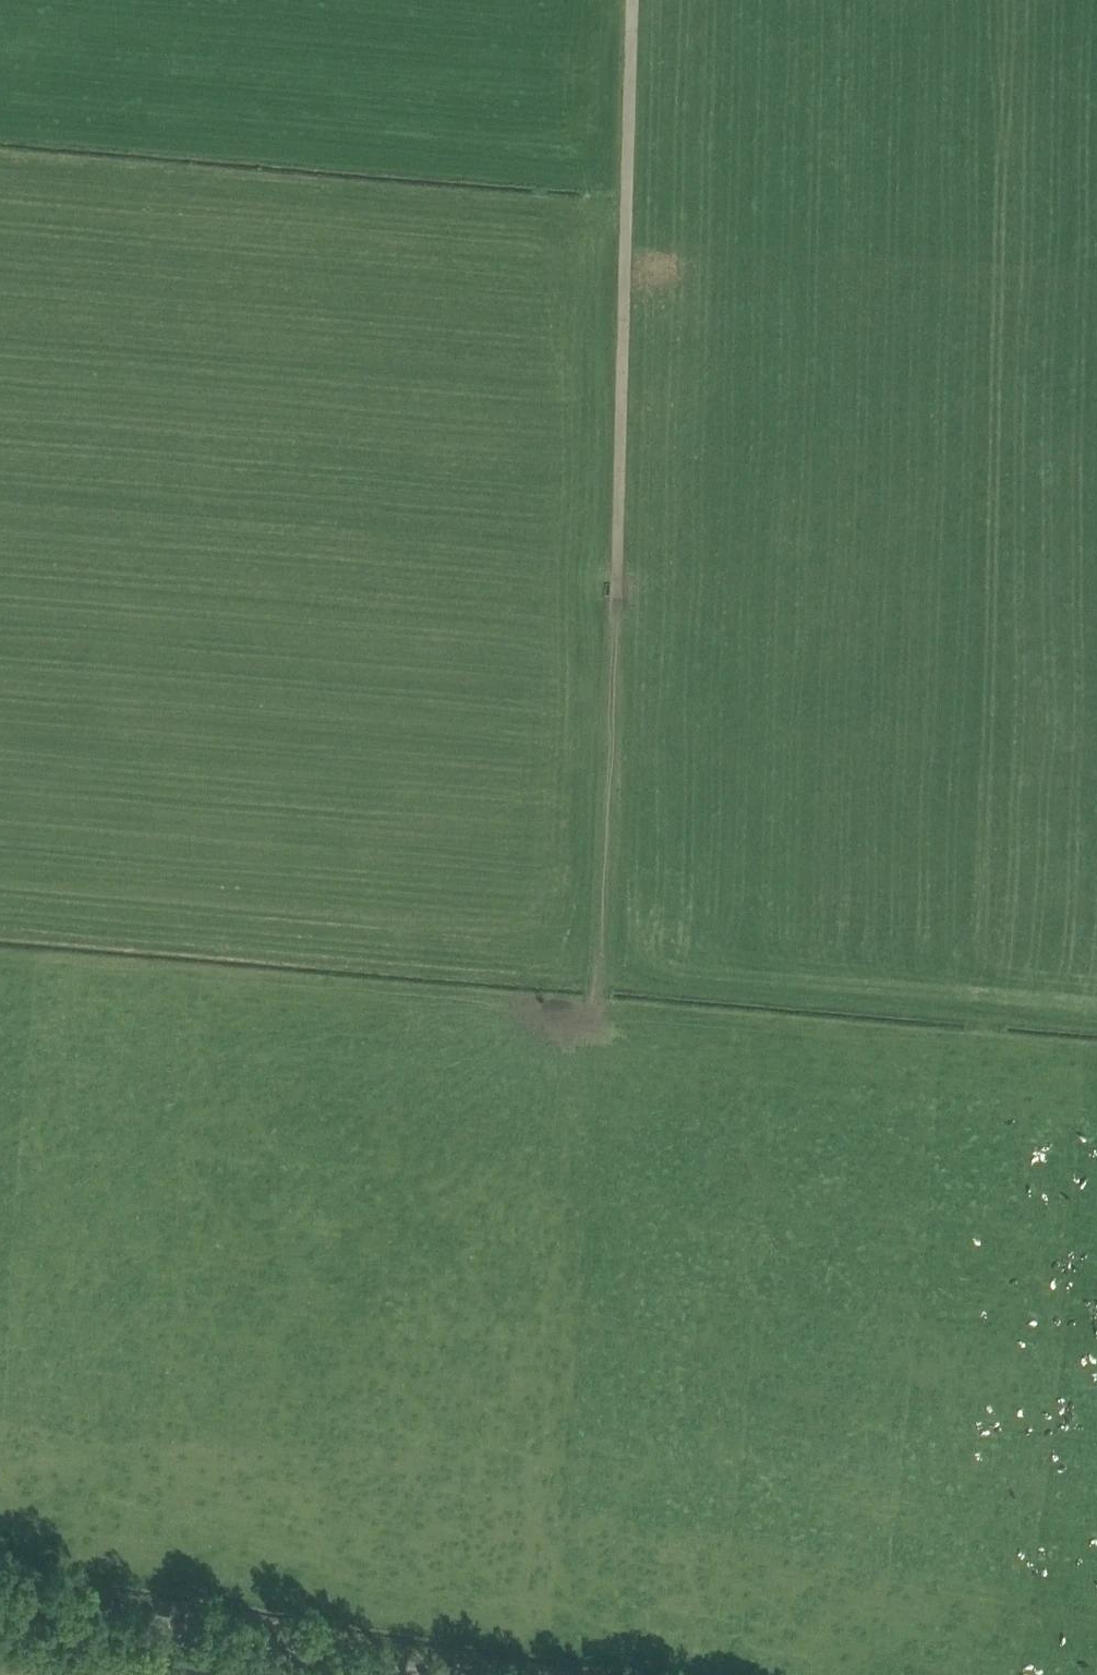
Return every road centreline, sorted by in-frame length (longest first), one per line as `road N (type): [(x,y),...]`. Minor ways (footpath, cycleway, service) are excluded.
road 1 (track): [(614,568),(634,0)]
road 2 (unclassified): [(437,1674),(0,1597)]

